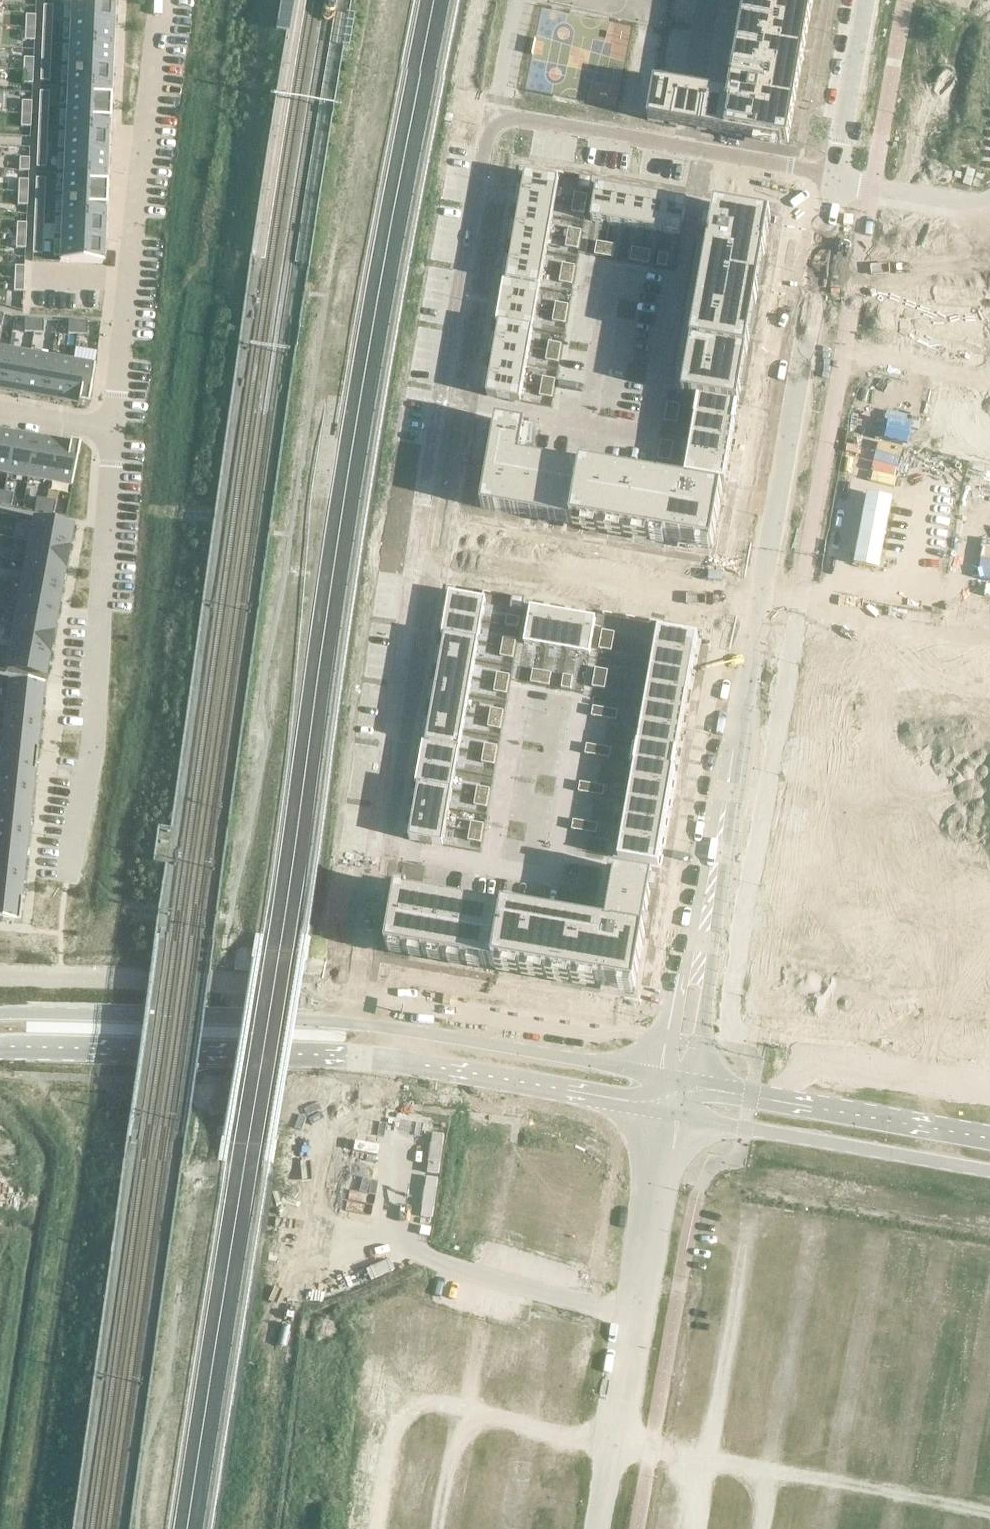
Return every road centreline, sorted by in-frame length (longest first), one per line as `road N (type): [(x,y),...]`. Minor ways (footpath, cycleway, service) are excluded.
road 1 (residential): [(834,178),(494,115),(359,944)]
road 2 (unclassified): [(834,178),(701,940)]
road 3 (tertiary): [(657,1078),(345,1024),(0,1014)]
road 4 (tertiary): [(0,1051),(341,1055),(456,1069),(650,1113)]
road 5 (residential): [(67,882),(97,698),(111,430)]
road 6 (residential): [(111,430),(160,0)]
road 7 (tertiary): [(688,1121),(989,1172)]
road 8 (tertiary): [(989,1140),(693,1085)]
road 9 (residential): [(989,1093),(790,1059)]
road 10 (unclassified): [(863,0),(834,178)]
road 11 (unclassified): [(701,940),(677,979),(657,1078)]
road 12 (unclassified): [(693,1085),(708,984),(701,940)]

